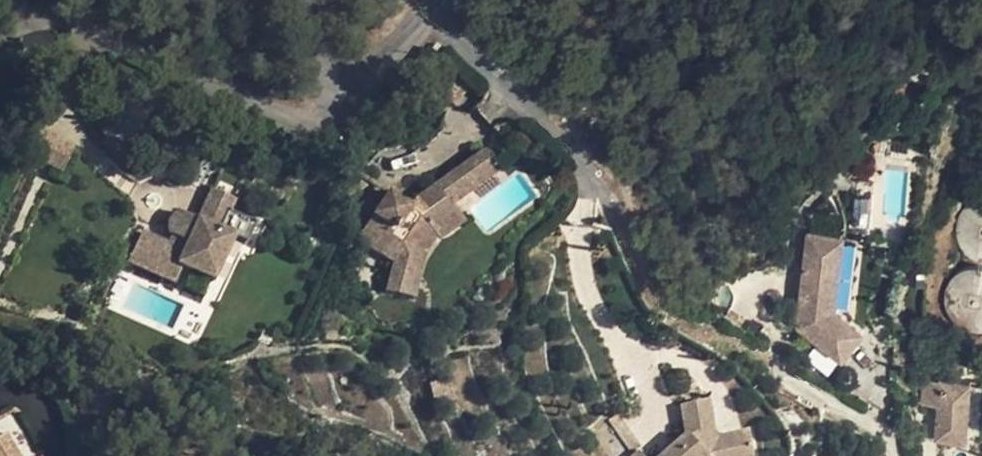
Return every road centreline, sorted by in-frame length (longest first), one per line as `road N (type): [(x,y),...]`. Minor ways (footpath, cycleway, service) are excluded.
road 1 (residential): [(334,87),(322,108),(292,116),(56,14)]
road 2 (residential): [(611,194),(431,9)]
road 3 (residential): [(334,87),(372,68),(431,9)]

